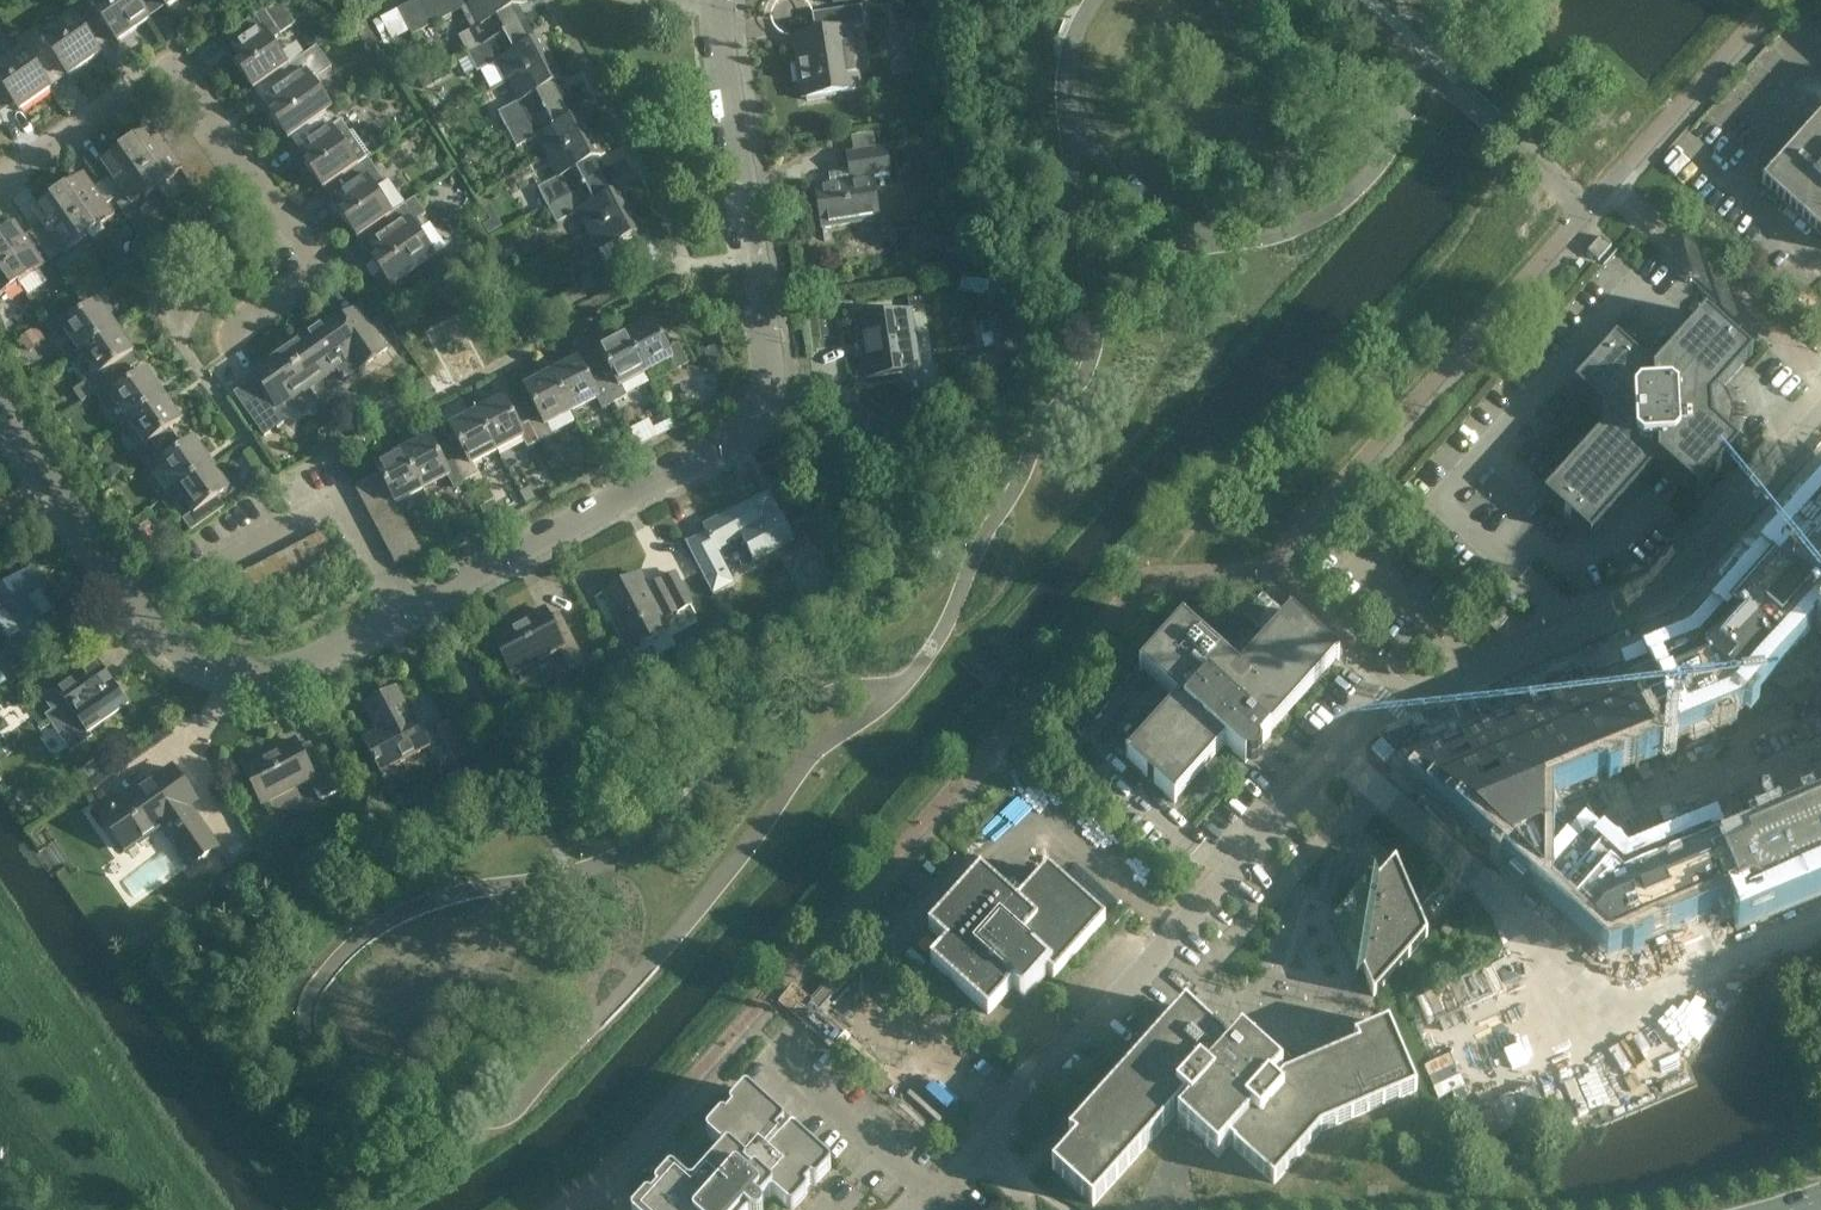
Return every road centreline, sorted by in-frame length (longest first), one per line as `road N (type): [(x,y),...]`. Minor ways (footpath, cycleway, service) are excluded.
road 1 (residential): [(720,0),(767,370),(766,403),(737,439),(300,666),(265,673),(227,671),(183,655),(156,631),(0,412)]
road 2 (unclassified): [(991,1144),(1409,698),(1553,651),(1676,584),(1820,422)]
road 3 (residential): [(231,334),(323,272),(175,63),(0,184)]

